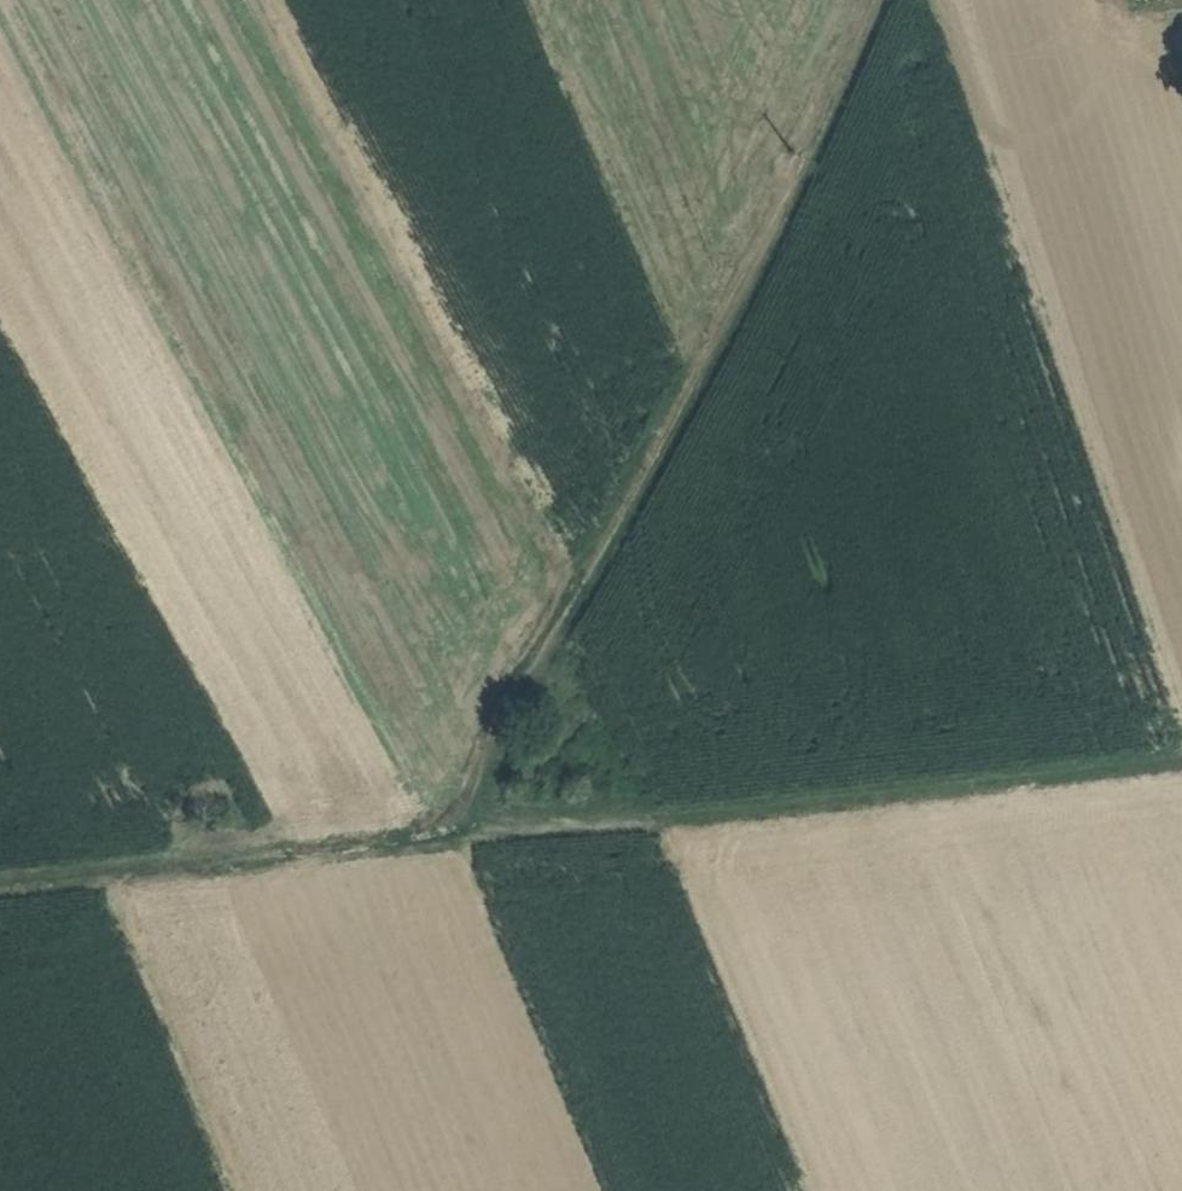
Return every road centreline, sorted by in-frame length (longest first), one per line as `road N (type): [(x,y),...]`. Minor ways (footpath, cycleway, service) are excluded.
road 1 (track): [(0,882),(1181,765)]
road 2 (track): [(464,837),(880,0)]

